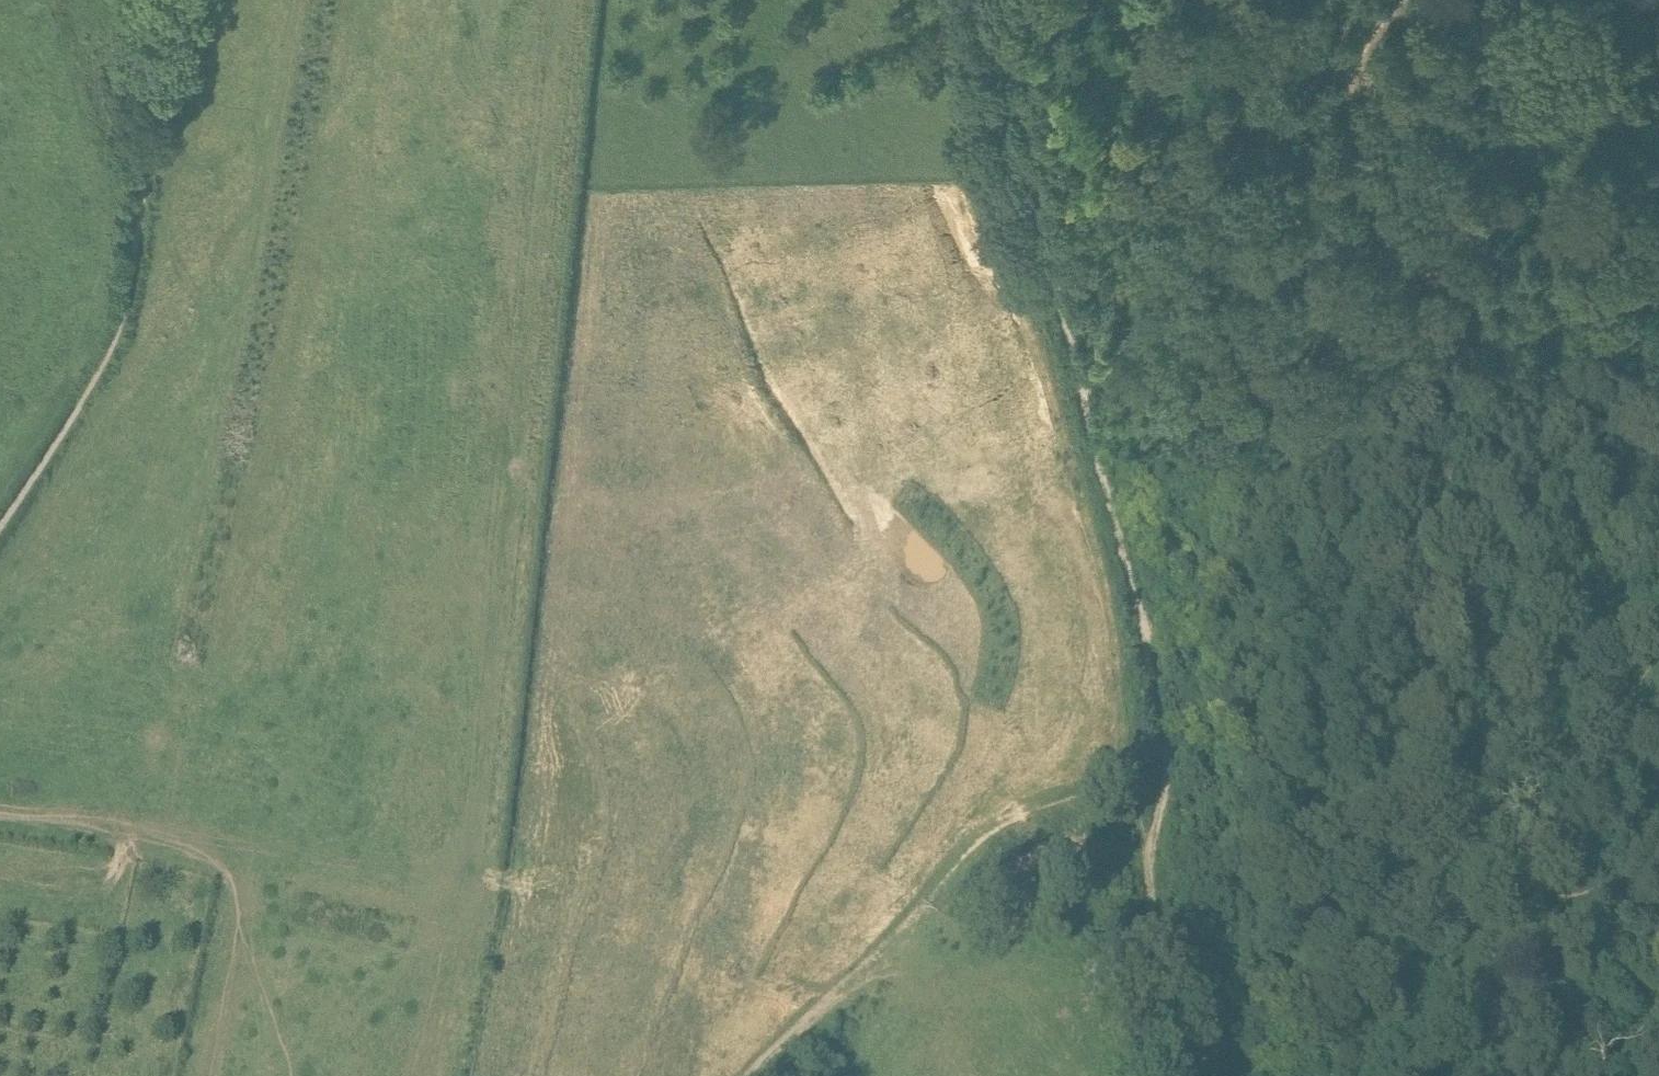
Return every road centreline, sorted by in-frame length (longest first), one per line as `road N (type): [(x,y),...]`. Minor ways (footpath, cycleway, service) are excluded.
road 1 (track): [(1407,0),(1343,88),(1313,148),(1305,222),(1340,361),(1352,458),(1413,594),(1434,748),(1466,830),(1548,895),(1600,893),(1658,840)]
road 2 (track): [(1162,800),(1165,745),(1153,677),(983,0)]
road 3 (track): [(170,0),(118,334),(0,526)]
road 4 (track): [(1343,88),(1389,218),(1435,281),(1548,386),(1658,443)]
road 5 (track): [(1232,1075),(1161,942),(1150,881),(1162,800)]
road 6 (track): [(1658,745),(1606,703),(1635,694),(1658,650)]

